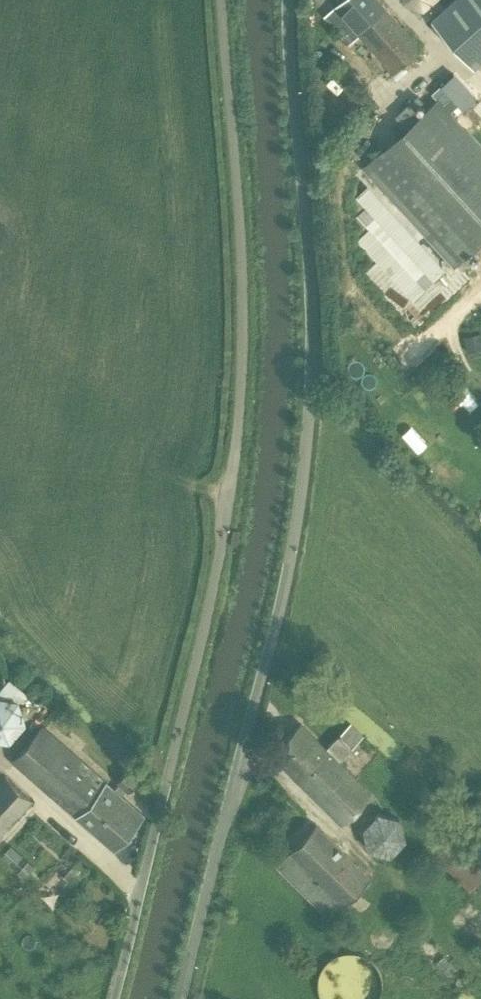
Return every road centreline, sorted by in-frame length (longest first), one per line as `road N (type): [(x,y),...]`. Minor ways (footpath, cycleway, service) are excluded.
road 1 (unclassified): [(178,998),(279,609),(305,452),(308,299),(286,0)]
road 2 (unclassified): [(111,998),(209,610),(239,415),(241,232),(223,0)]

